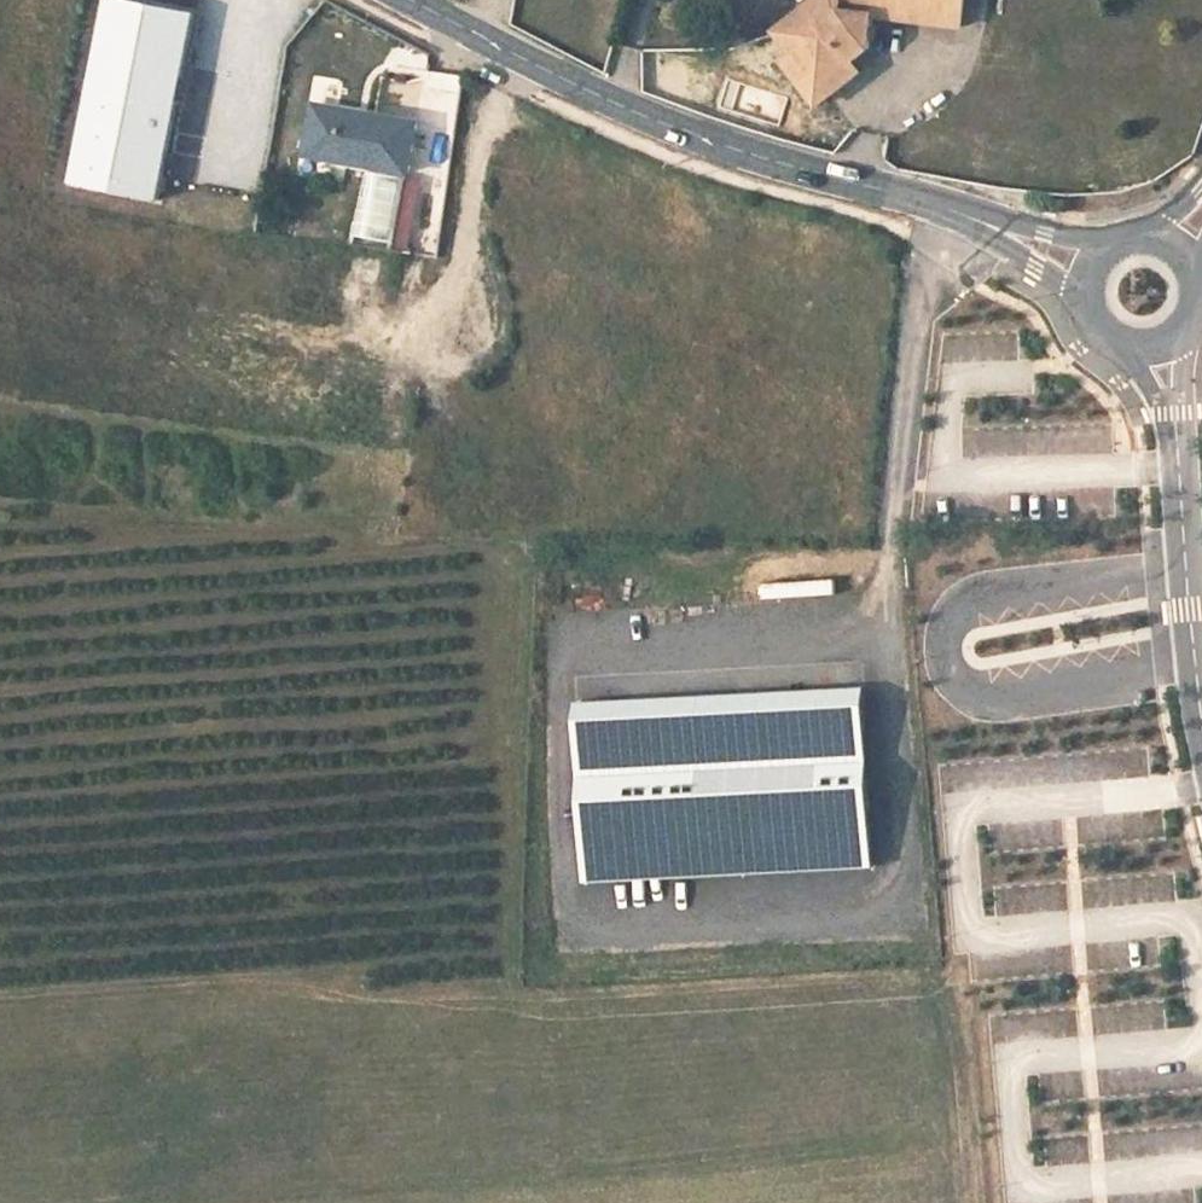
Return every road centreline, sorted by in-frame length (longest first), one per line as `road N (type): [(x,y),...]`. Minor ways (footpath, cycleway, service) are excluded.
road 1 (tertiary): [(914,197),(718,143),(617,104),(411,0)]
road 2 (unclassified): [(1165,408),(1201,710)]
road 3 (tertiary): [(1115,243),(914,197)]
road 4 (tertiary): [(914,197),(1086,303)]

